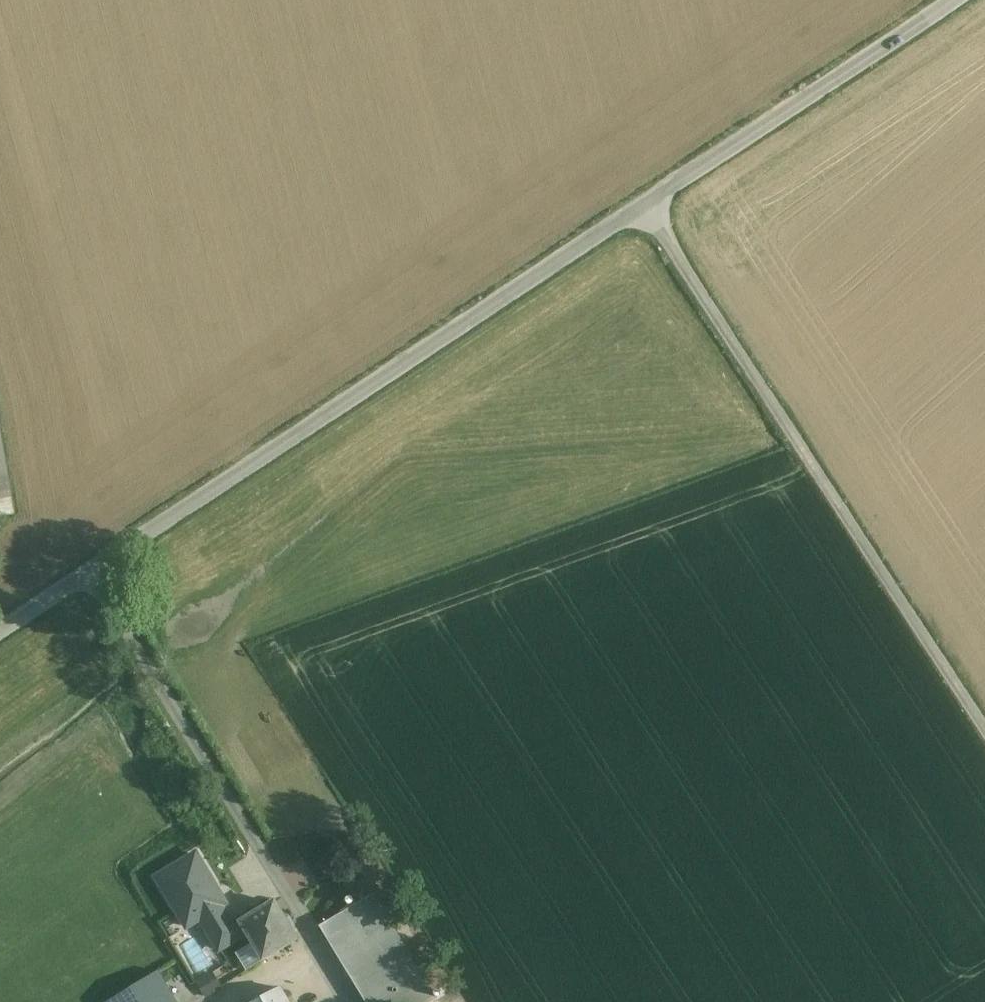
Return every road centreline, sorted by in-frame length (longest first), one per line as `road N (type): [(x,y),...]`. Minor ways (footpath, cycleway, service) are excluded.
road 1 (unclassified): [(645,204),(0,632)]
road 2 (unclassified): [(645,204),(984,727)]
road 3 (unclassified): [(950,0),(645,204)]

